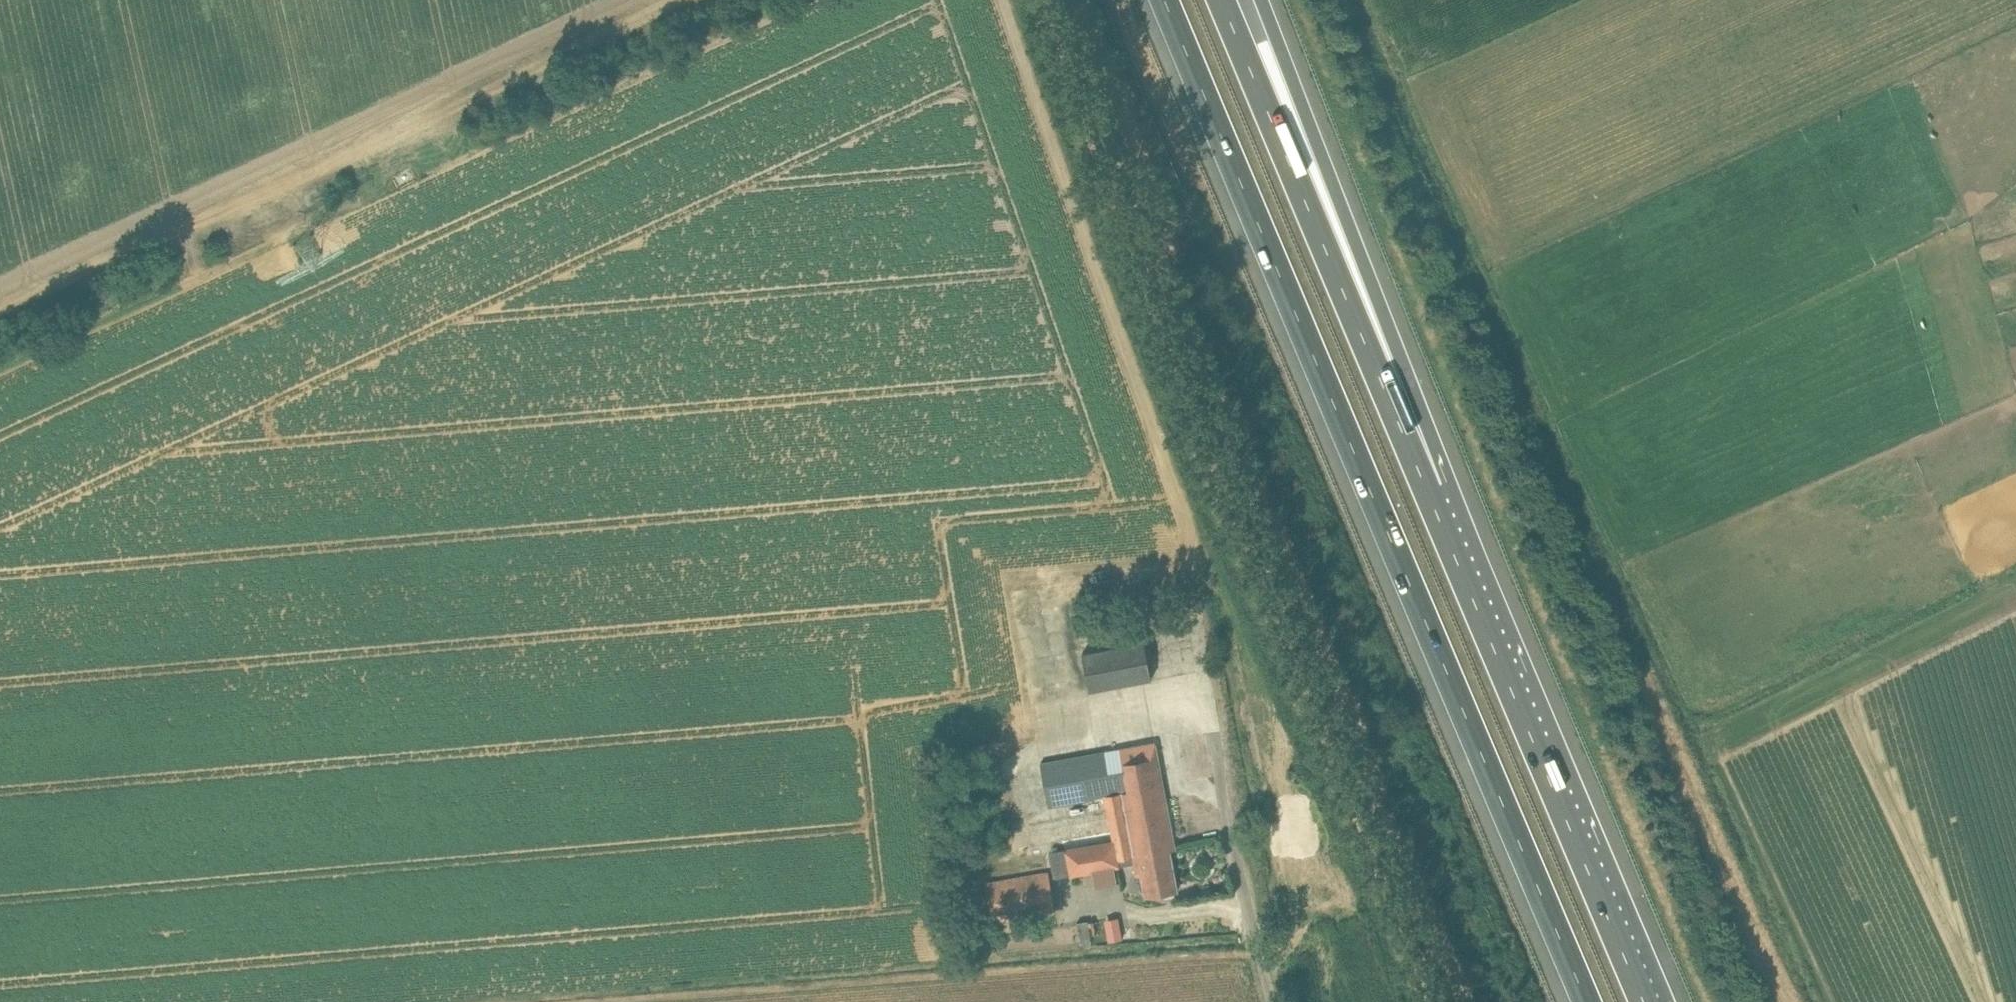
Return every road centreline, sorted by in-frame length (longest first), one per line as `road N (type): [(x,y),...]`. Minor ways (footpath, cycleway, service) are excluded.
road 1 (motorway): [(1164,0),(1588,1001)]
road 2 (track): [(689,0),(0,318)]
road 3 (motorway): [(1646,1001),(1429,493)]
road 4 (motorway): [(1429,493),(1223,0)]
road 5 (motorway): [(1429,493),(1347,220),(1266,0)]

